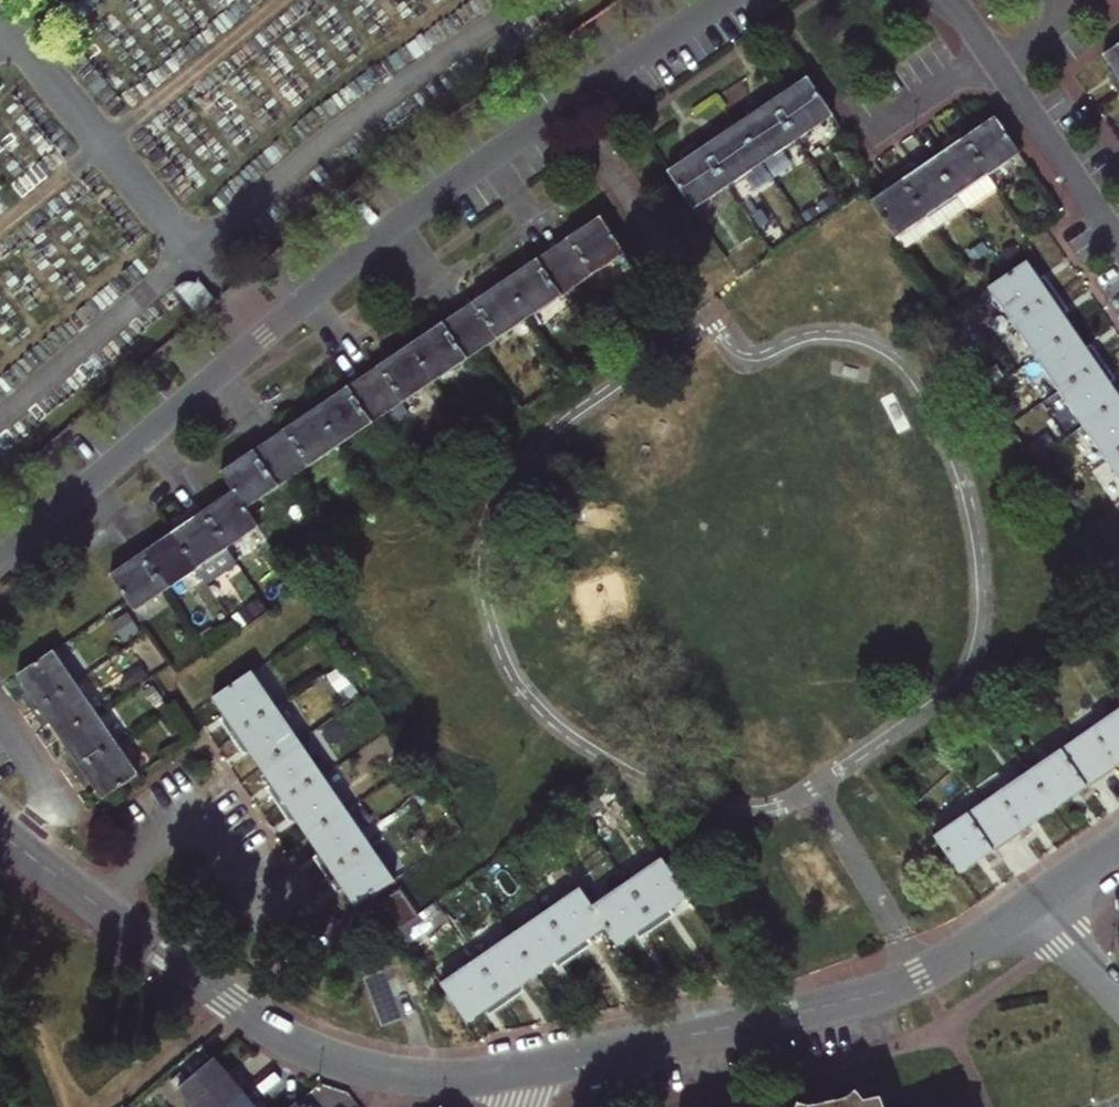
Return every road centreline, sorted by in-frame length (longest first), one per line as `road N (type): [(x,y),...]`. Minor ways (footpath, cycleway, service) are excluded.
road 1 (residential): [(568,106),(404,221),(0,561)]
road 2 (residential): [(0,835),(273,1031),(321,1055),(434,1079),(547,1065)]
road 3 (residential): [(547,1065),(866,997),(917,977),(1026,909)]
road 4 (residential): [(1118,244),(968,23),(944,0)]
road 5 (residential): [(568,106),(704,305)]
road 6 (residential): [(722,0),(568,106)]
road 7 (residential): [(1118,1005),(1026,909)]

